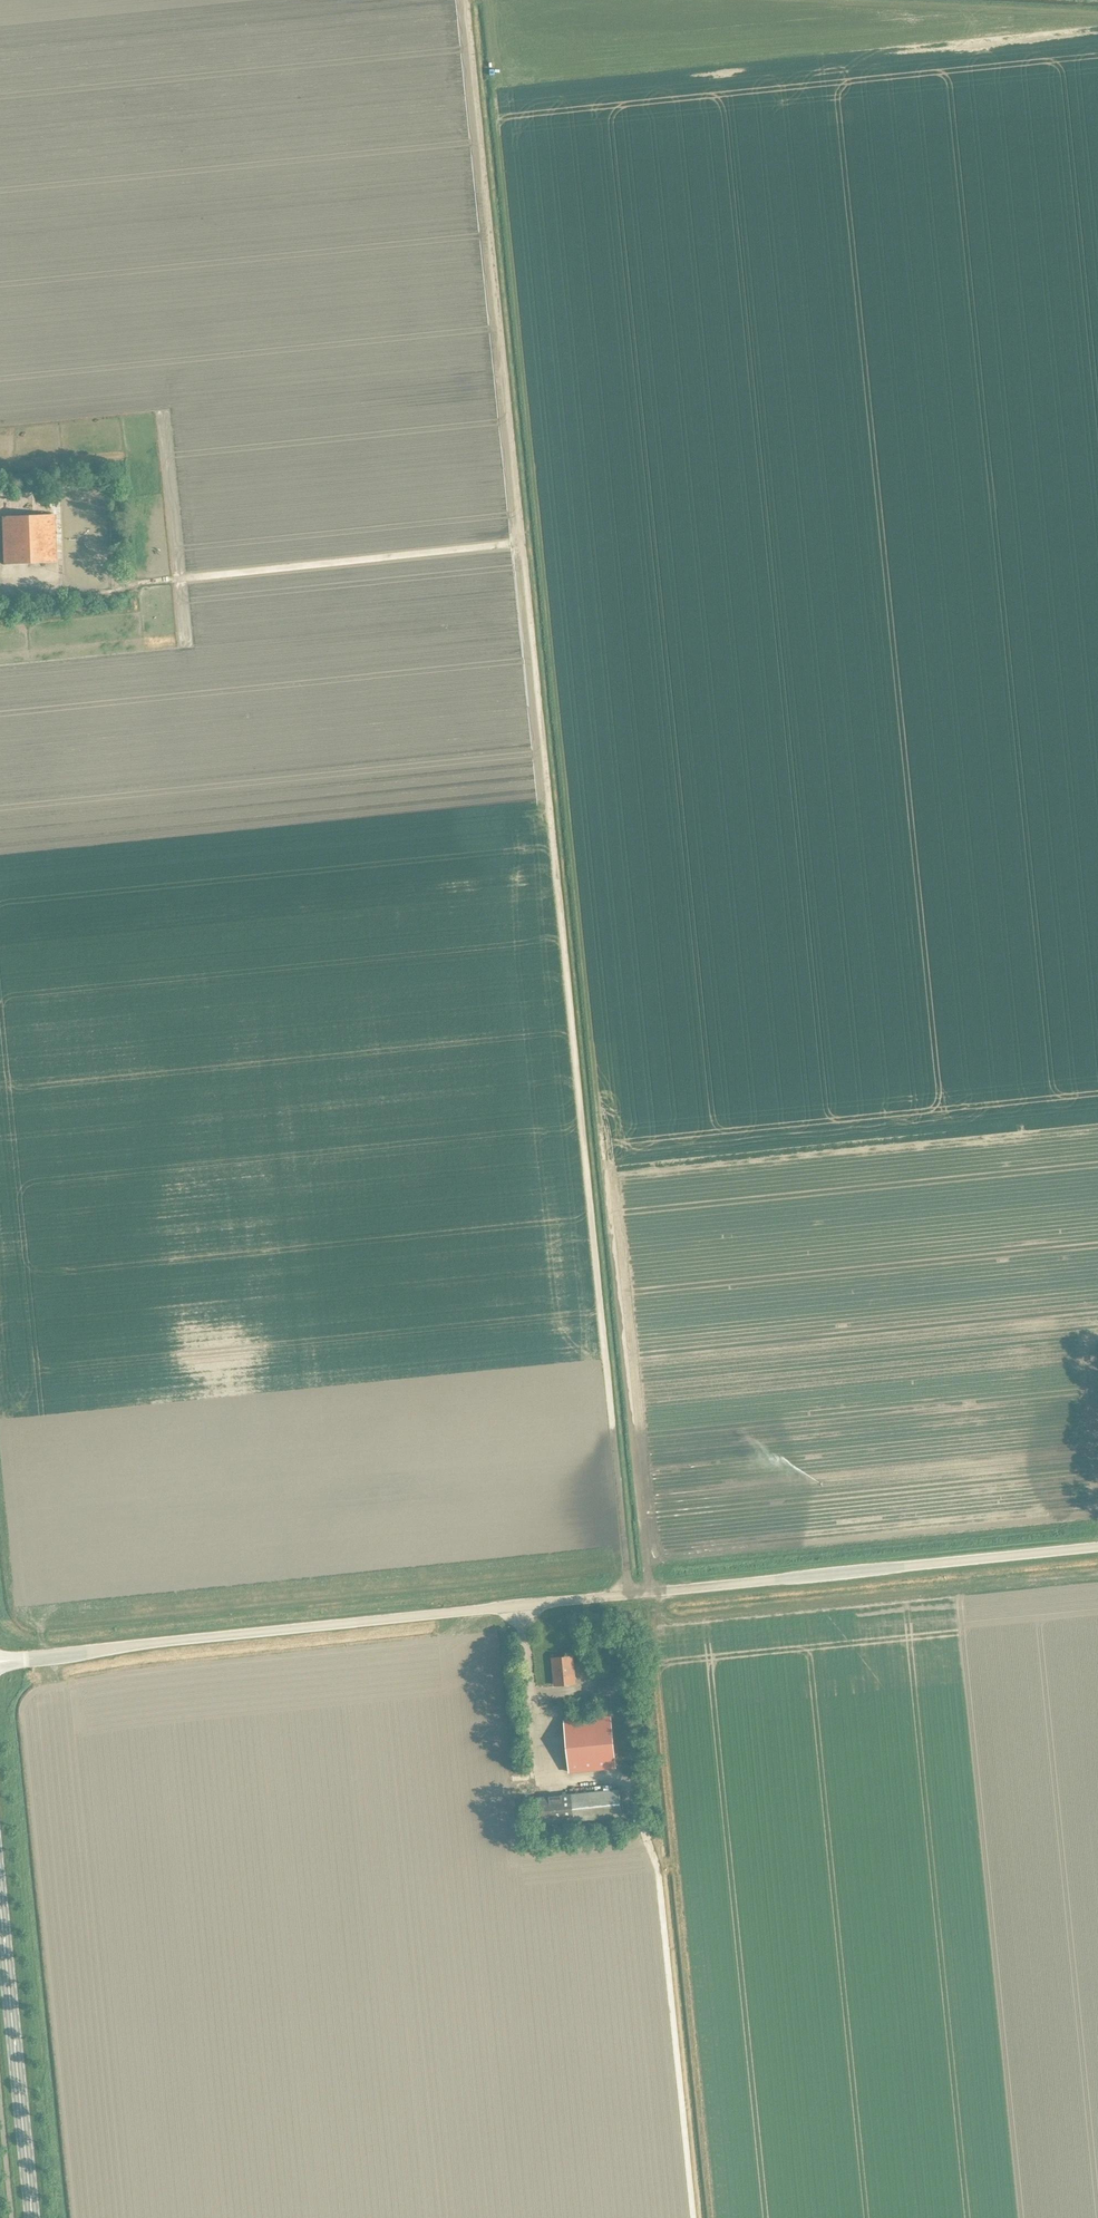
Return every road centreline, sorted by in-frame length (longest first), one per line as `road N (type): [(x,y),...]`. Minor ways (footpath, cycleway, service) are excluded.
road 1 (unclassified): [(0,1662),(1097,1546)]
road 2 (secondary): [(28,2217),(0,1948)]

